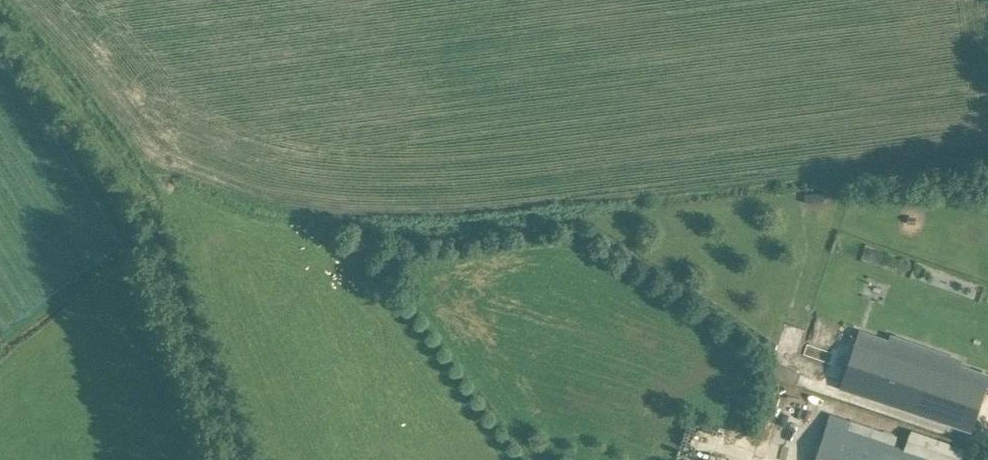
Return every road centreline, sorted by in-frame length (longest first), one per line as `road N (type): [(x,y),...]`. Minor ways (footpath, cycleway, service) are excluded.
road 1 (track): [(244,459),(138,193),(84,116),(0,24)]

